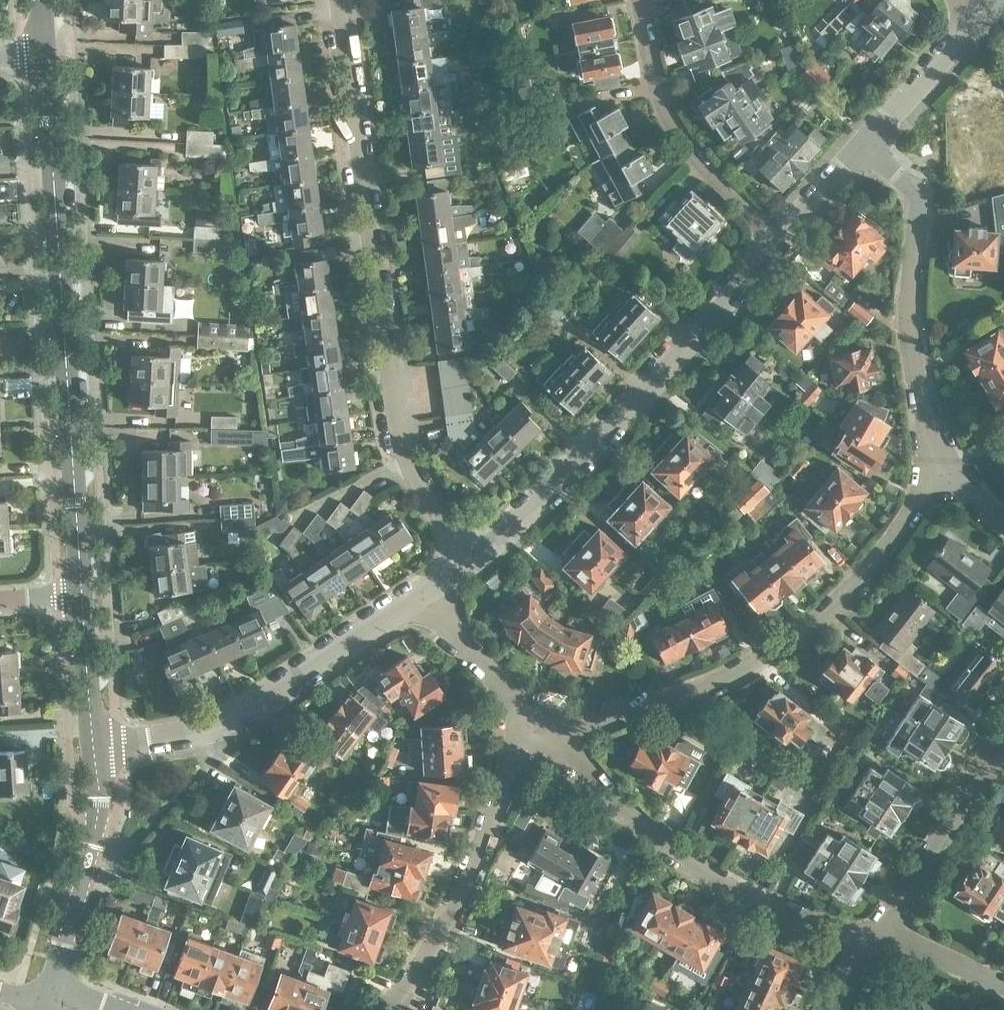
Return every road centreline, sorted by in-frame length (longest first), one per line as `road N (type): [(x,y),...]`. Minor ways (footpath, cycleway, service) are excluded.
road 1 (residential): [(464,555),(405,456),(340,0)]
road 2 (secondary): [(82,593),(43,52)]
road 3 (residential): [(550,733),(706,681),(798,634),(857,583),(898,532),(931,440)]
road 4 (residential): [(464,555),(537,492),(775,245)]
road 5 (residential): [(869,937),(766,902),(697,862),(550,733)]
road 6 (residential): [(96,747),(221,725),(418,591)]
road 7 (residential): [(379,1009),(461,891),(510,766),(550,733)]
road 8 (residential): [(931,440),(903,333),(918,194),(866,144)]
road 9 (residential): [(775,245),(691,153),(664,105),(641,0)]
road 10 (secondary): [(48,997),(94,842),(96,747)]
road 11 (residential): [(869,937),(1003,735)]
road 12 (residential): [(550,733),(418,591)]
road 13 (residential): [(866,144),(967,17)]
road 14 (secondary): [(96,747),(82,593)]
road 15 (residential): [(1003,986),(869,937)]
road 16 (residential): [(775,245),(866,144)]

